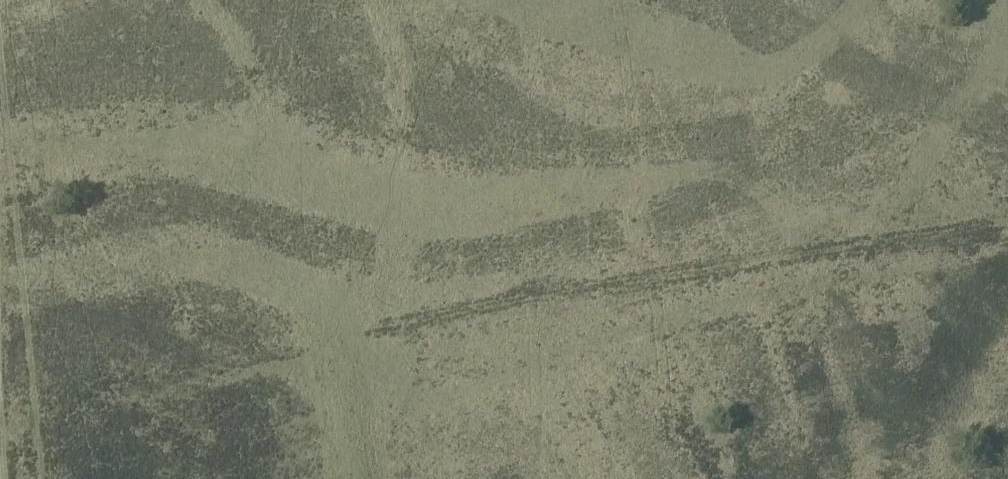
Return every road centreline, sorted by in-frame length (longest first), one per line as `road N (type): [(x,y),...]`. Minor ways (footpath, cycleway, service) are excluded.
road 1 (track): [(7,478),(0,358)]

